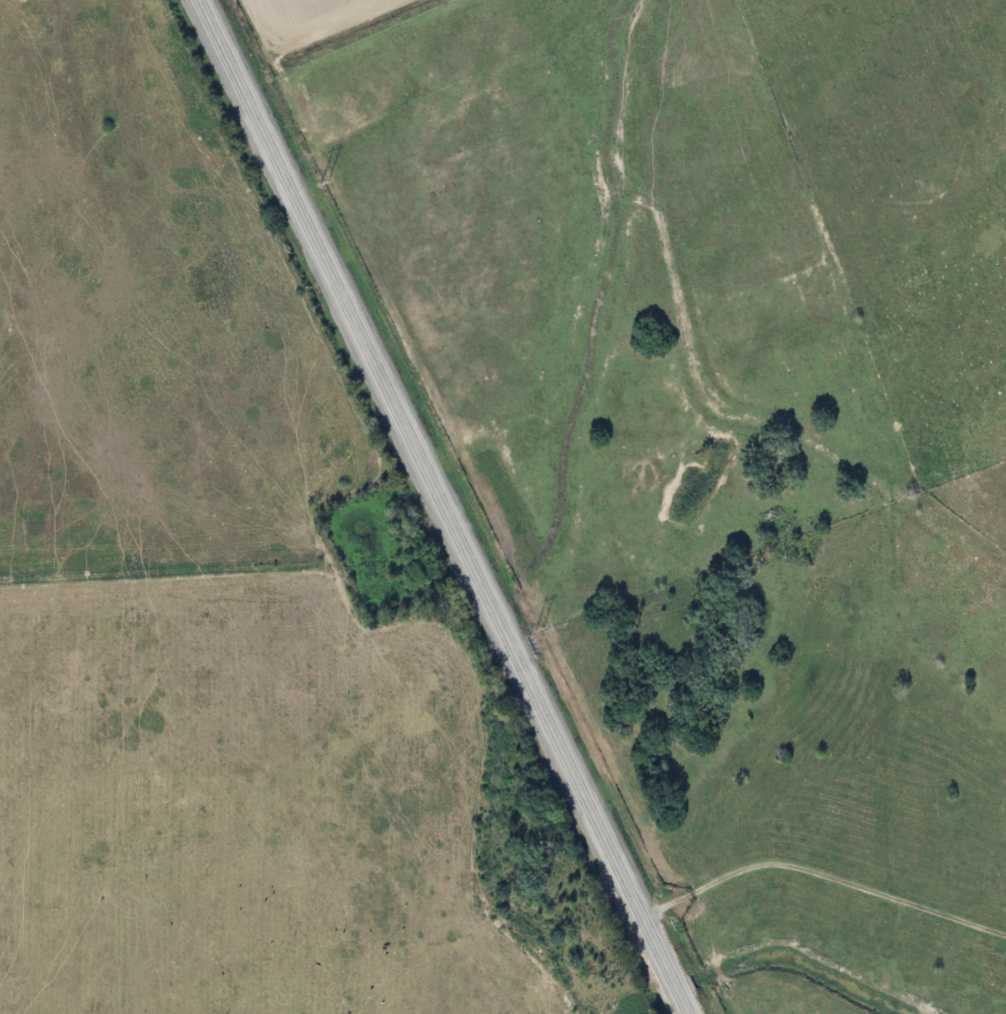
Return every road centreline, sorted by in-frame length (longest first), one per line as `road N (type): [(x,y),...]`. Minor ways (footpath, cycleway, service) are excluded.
road 1 (primary): [(687,1013),(198,0)]
road 2 (track): [(642,920),(733,874),(783,865),(1005,936)]

